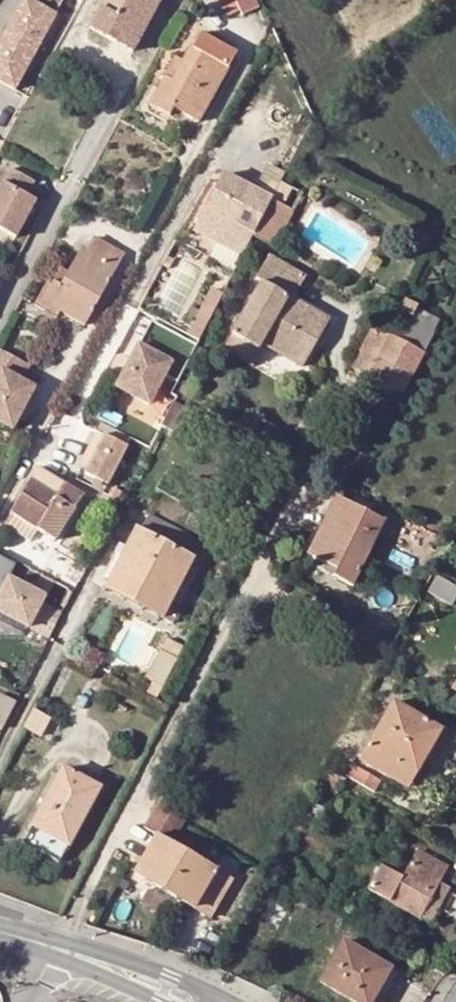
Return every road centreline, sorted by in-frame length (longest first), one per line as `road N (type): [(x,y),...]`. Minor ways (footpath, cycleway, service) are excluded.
road 1 (residential): [(0,507),(20,469),(57,433),(224,131)]
road 2 (residential): [(0,325),(180,0)]
road 3 (tertiary): [(217,999),(51,940),(0,931)]
road 4 (tertiary): [(0,936),(157,1001)]

